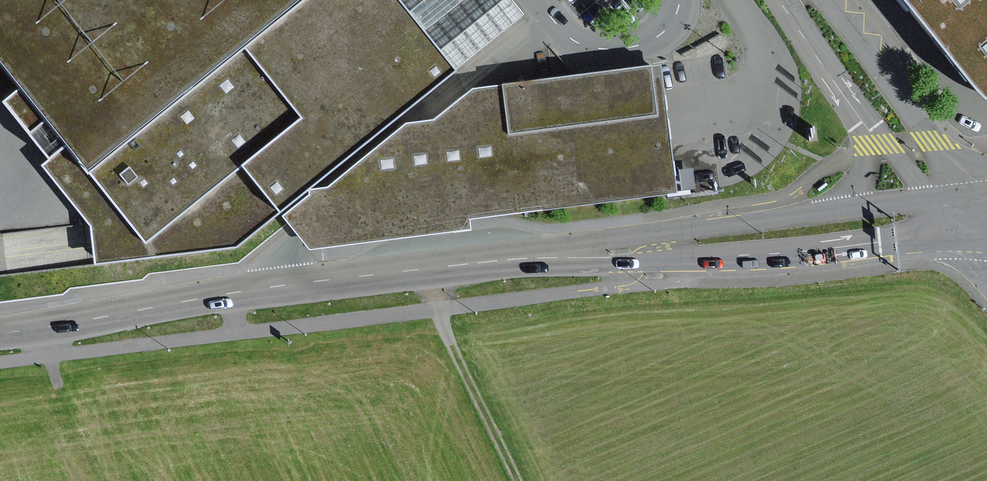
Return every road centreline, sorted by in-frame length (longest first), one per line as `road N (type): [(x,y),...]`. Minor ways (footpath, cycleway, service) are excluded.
road 1 (tertiary): [(0,333),(286,284),(545,257)]
road 2 (tertiary): [(545,257),(642,261),(950,237)]
road 3 (tertiary): [(921,195),(545,257)]
road 4 (tertiary): [(779,0),(921,195)]
road 5 (tertiary): [(971,189),(824,0)]
road 6 (track): [(420,267),(516,480)]

